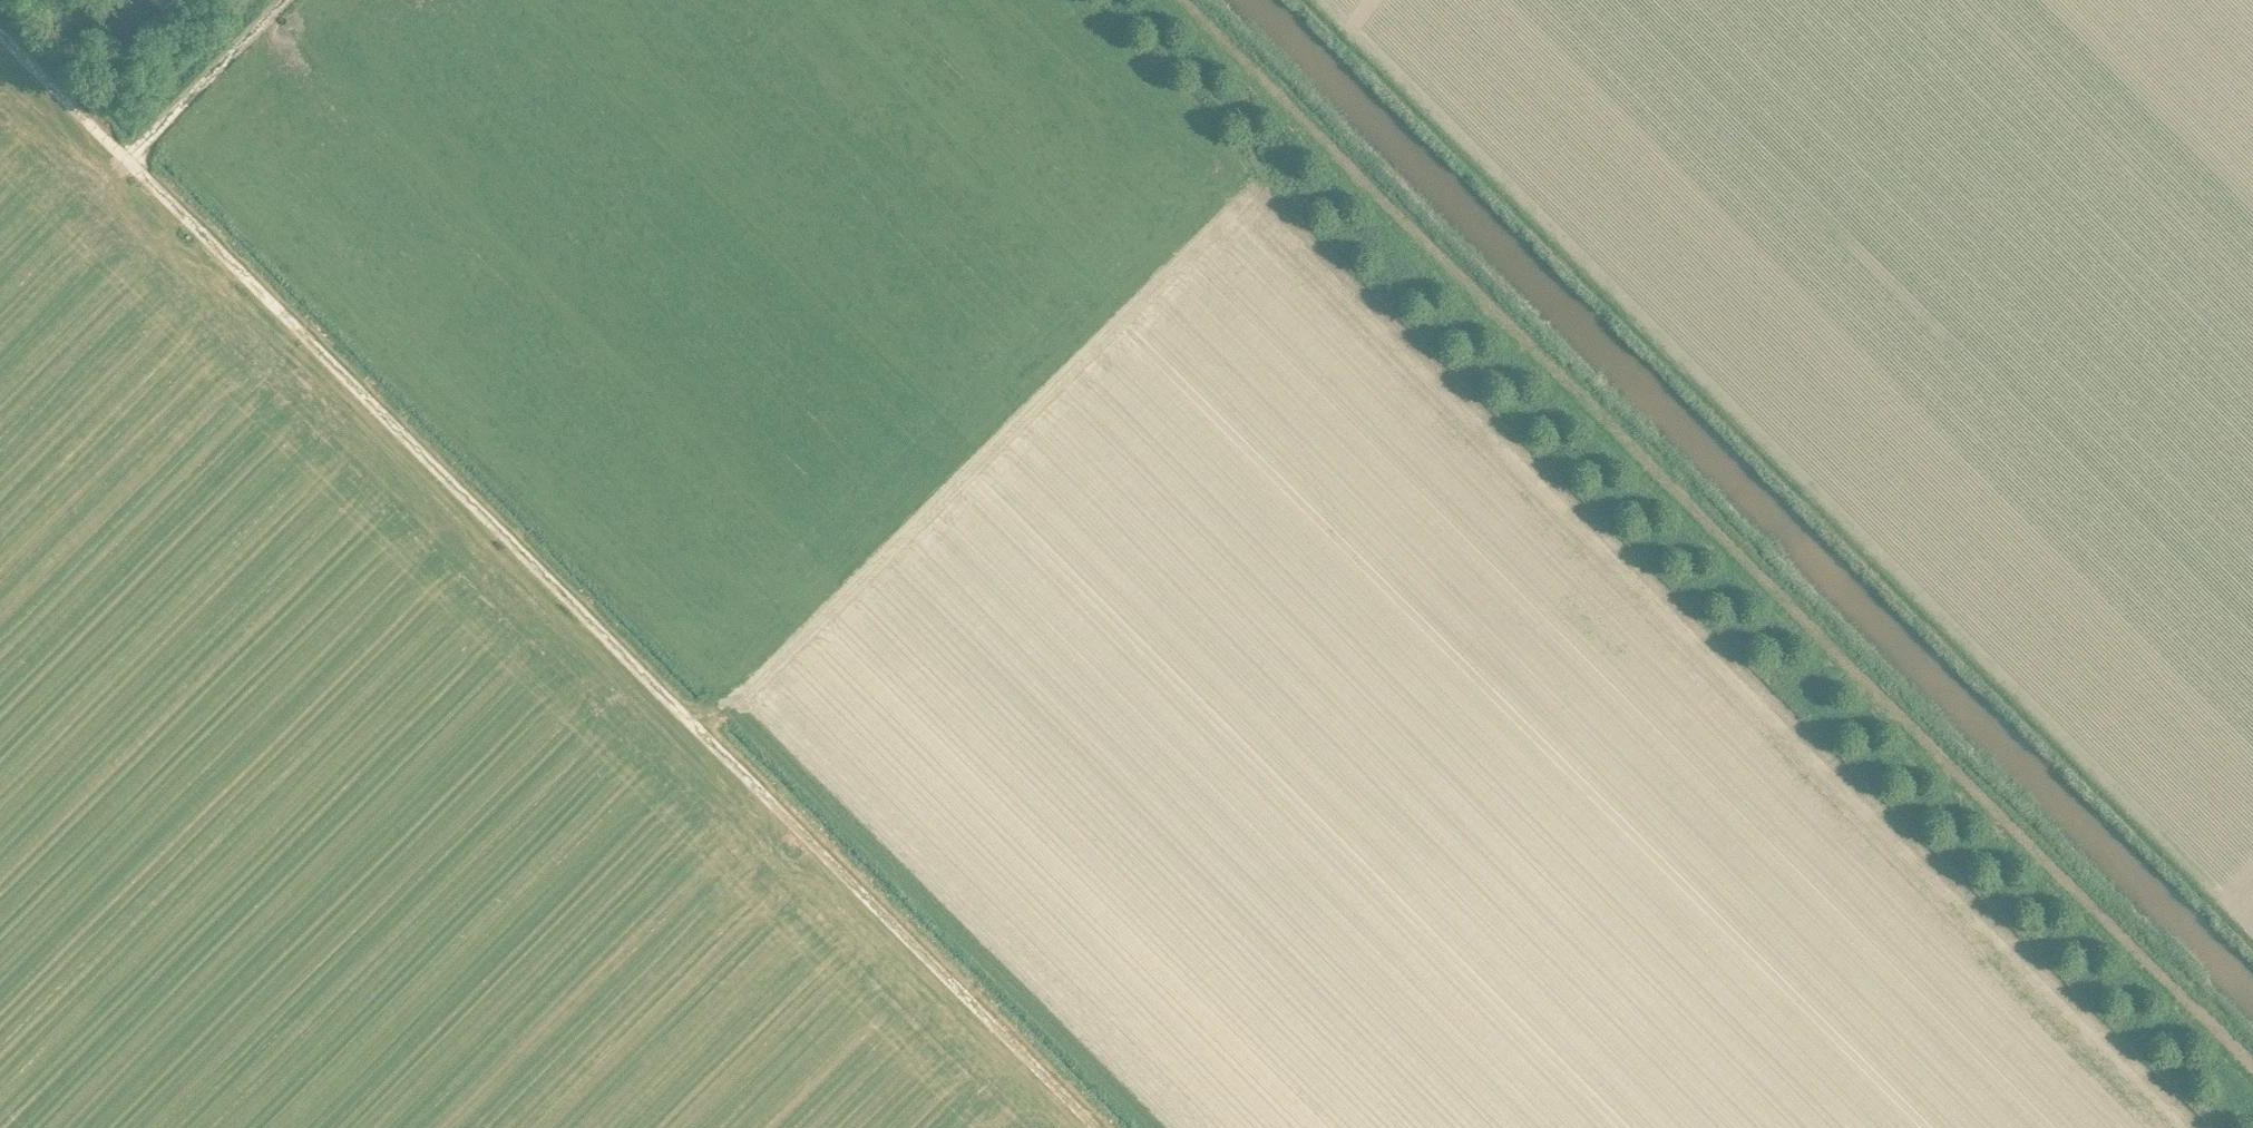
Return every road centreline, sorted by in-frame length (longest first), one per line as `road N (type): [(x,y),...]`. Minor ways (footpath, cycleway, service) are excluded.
road 1 (track): [(0,42),(304,341)]
road 2 (track): [(287,0),(120,163)]

